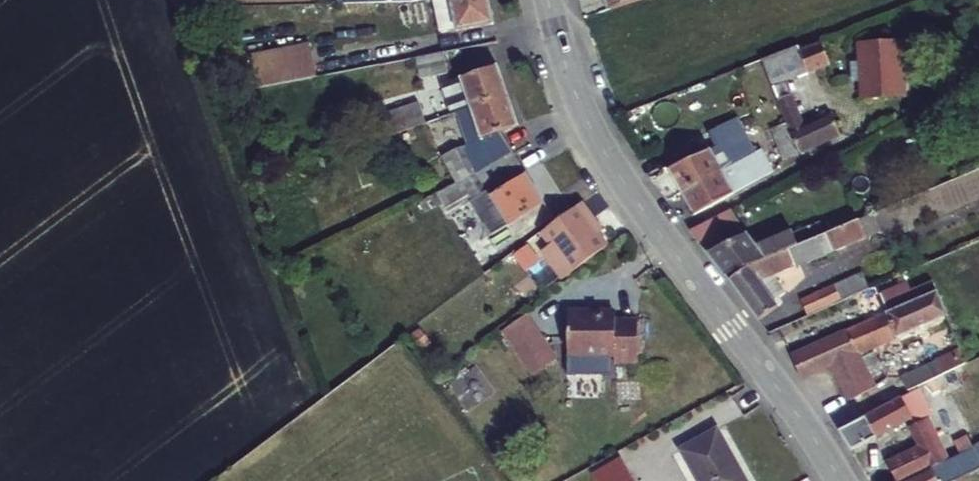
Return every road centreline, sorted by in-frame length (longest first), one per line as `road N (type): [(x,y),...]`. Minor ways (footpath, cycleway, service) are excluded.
road 1 (tertiary): [(838,480),(598,139),(571,82),(548,0)]

